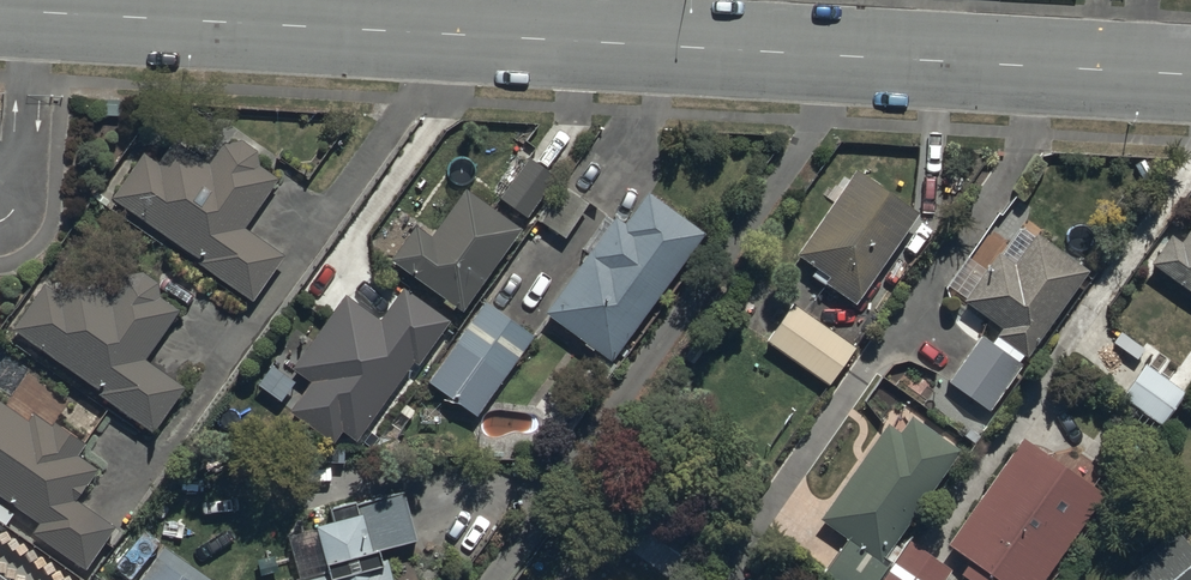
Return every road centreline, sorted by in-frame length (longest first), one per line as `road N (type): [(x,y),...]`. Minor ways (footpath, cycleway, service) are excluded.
road 1 (tertiary): [(0,10),(1190,74)]

